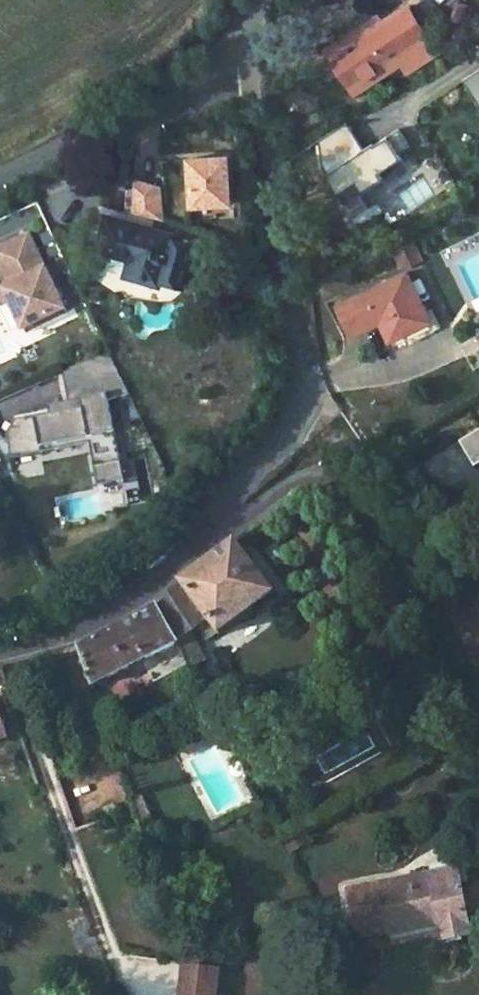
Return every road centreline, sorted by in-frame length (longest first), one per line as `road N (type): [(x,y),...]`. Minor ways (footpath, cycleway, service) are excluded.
road 1 (residential): [(234,80),(260,118),(305,396),(289,452),(231,521)]
road 2 (residential): [(478,700),(352,474),(231,521)]
road 3 (residential): [(231,521),(39,652),(0,664)]
road 4 (residential): [(234,80),(154,106),(0,180)]

